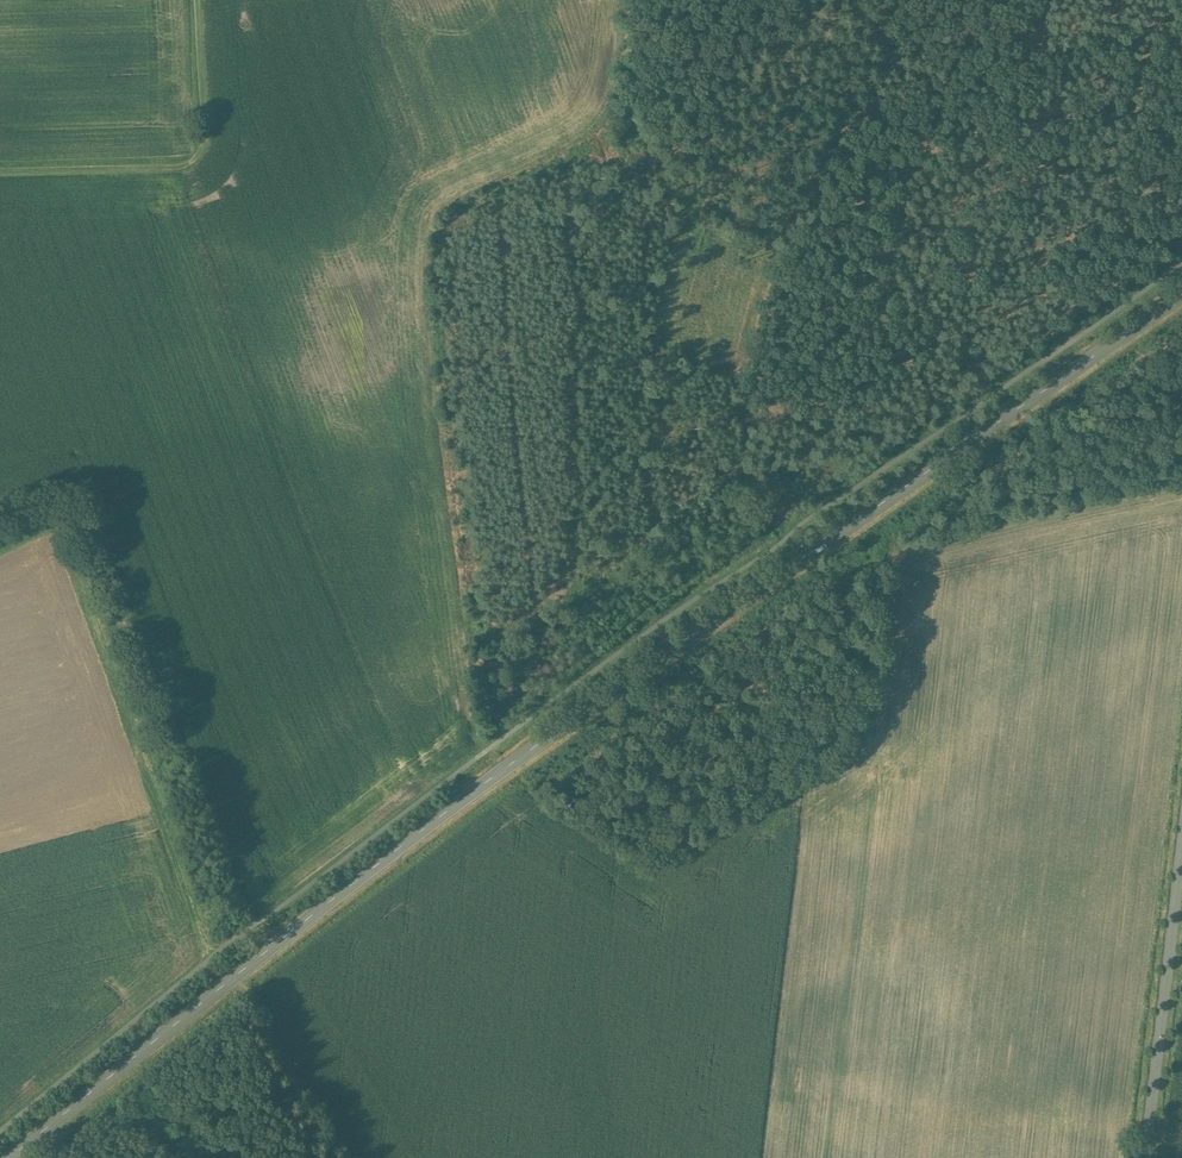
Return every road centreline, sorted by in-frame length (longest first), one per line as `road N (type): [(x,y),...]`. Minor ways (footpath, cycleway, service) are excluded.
road 1 (tertiary): [(7,1157),(516,760),(1181,292)]
road 2 (tertiary): [(1146,1157),(1181,846)]

